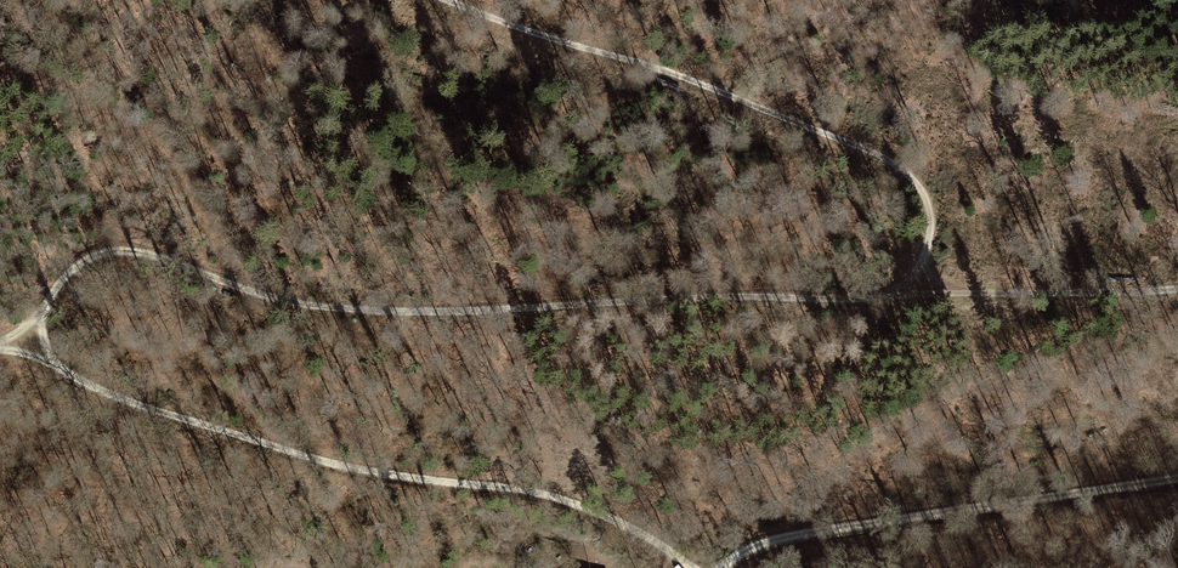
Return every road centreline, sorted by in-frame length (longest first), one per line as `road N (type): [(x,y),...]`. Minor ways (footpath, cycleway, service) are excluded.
road 1 (track): [(693,567),(627,518),(532,492),(352,470),(103,393),(27,350),(38,310),(62,276),(106,255),(166,258),(291,311),(410,319),(545,306),(1177,284)]
road 2 (track): [(919,294),(933,231),(926,193),(880,154),(679,75),(450,0)]
road 3 (track): [(725,567),(773,537),(1177,473)]

